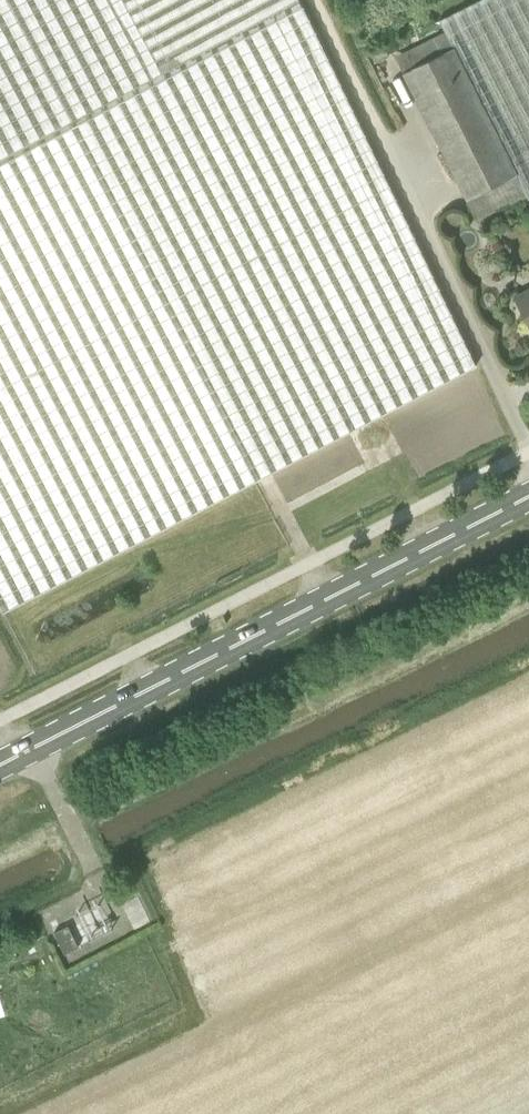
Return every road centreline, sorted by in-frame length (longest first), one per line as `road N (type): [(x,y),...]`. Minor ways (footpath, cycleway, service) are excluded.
road 1 (primary): [(0,765),(528,497)]
road 2 (track): [(70,823),(528,599)]
road 3 (unclassified): [(528,447),(316,0)]

